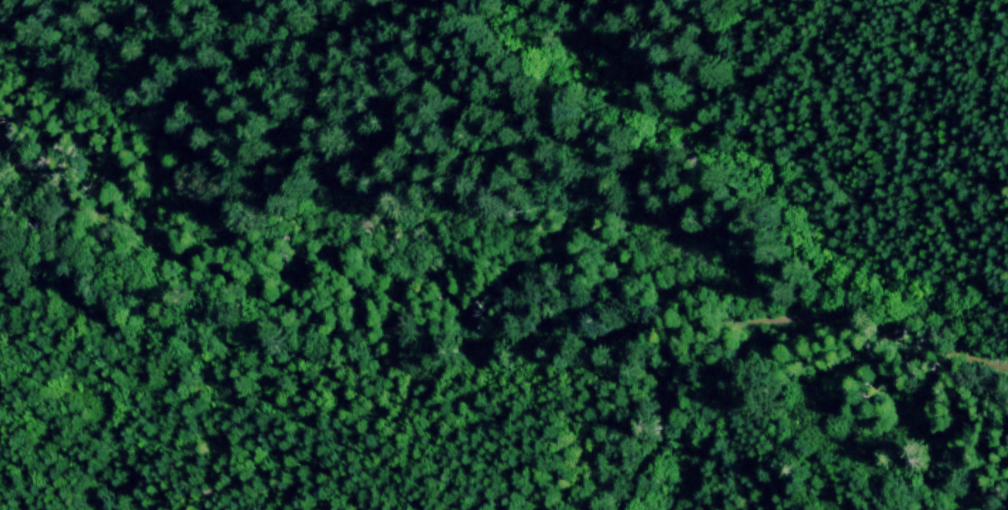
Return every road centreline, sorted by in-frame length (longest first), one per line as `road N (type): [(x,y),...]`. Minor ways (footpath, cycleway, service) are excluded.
road 1 (residential): [(0,160),(107,227),(263,295),(508,317),(884,308),(1007,333)]

